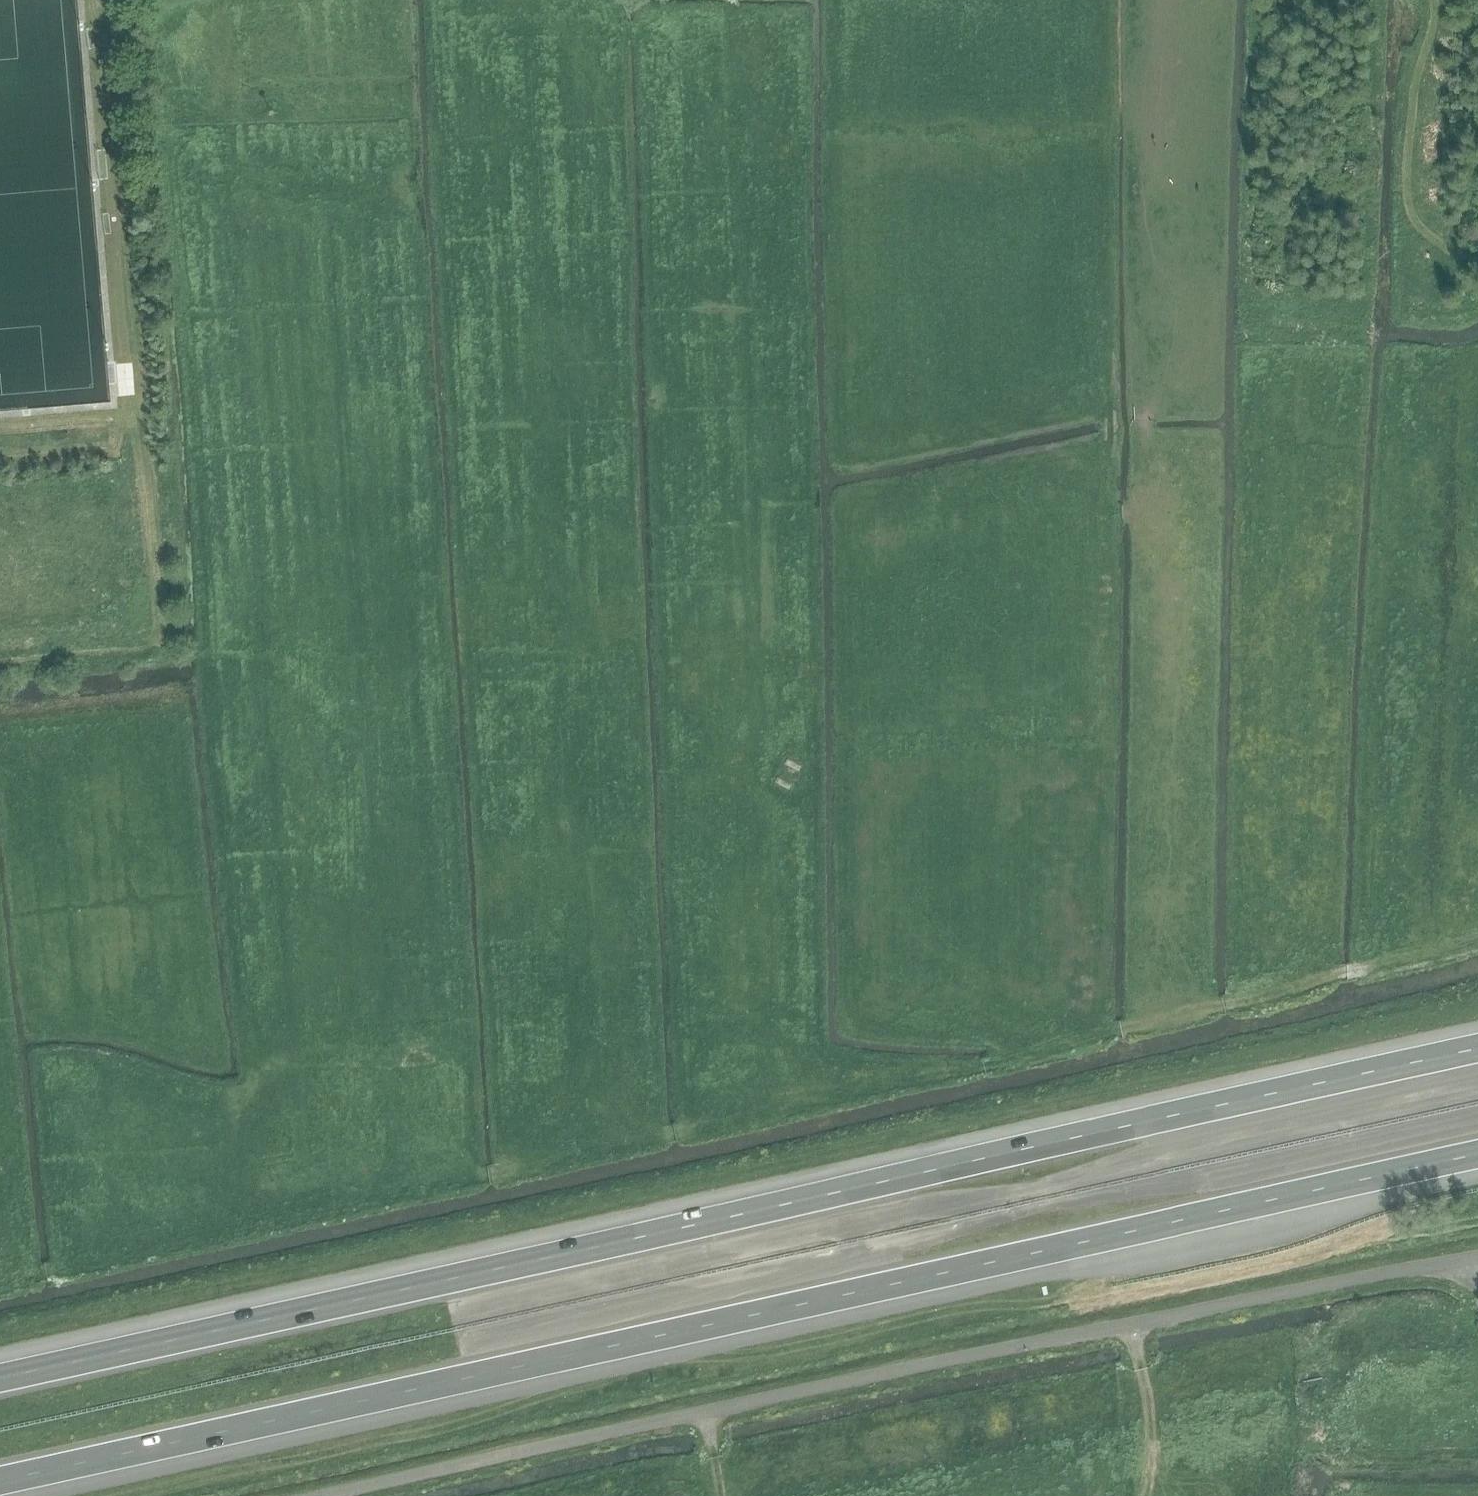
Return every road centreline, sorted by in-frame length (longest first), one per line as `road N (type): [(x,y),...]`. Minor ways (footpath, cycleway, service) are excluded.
road 1 (motorway): [(1477,1050),(0,1377)]
road 2 (motorway): [(0,1480),(1477,1156)]
road 3 (unclassified): [(323,1495),(1477,1254)]

